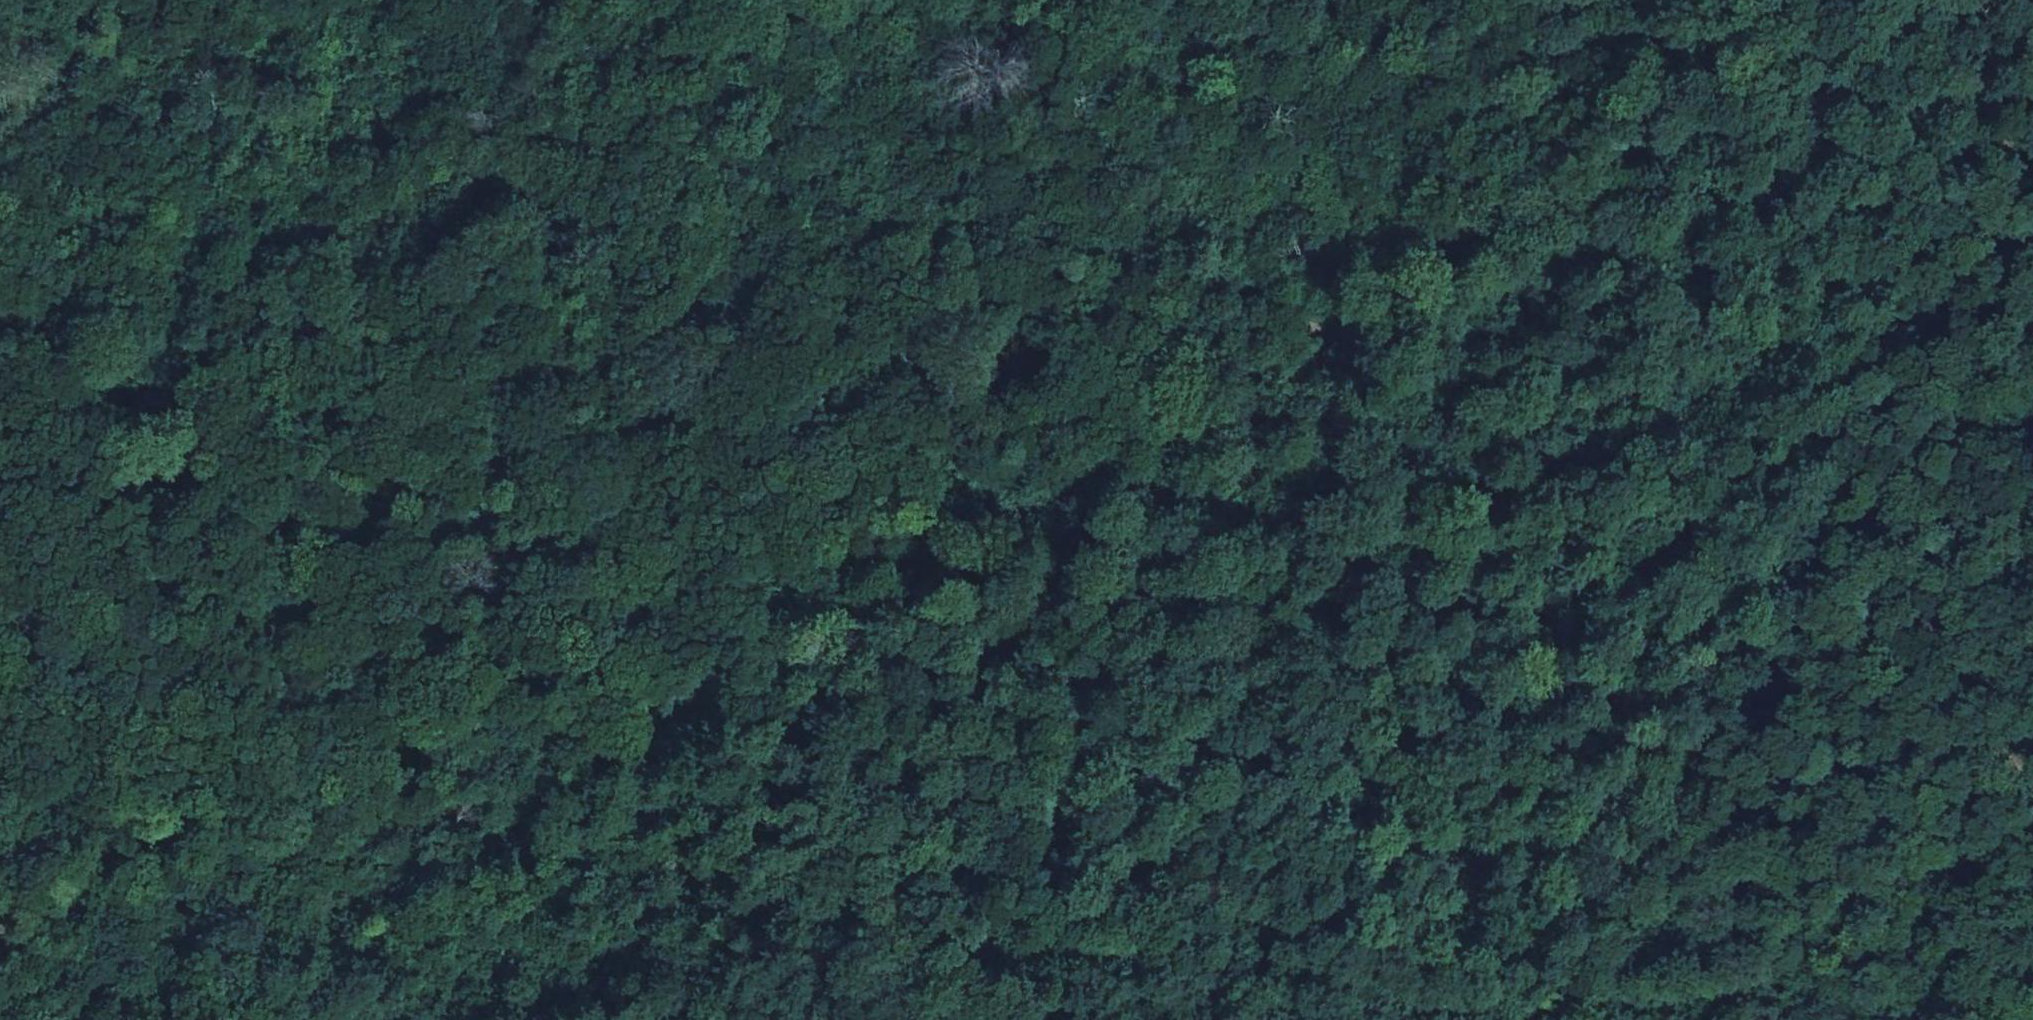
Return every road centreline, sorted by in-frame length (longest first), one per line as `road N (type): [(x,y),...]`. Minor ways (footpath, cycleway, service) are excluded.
road 1 (track): [(135,1019),(564,779),(897,522),(1555,206),(1742,0)]

